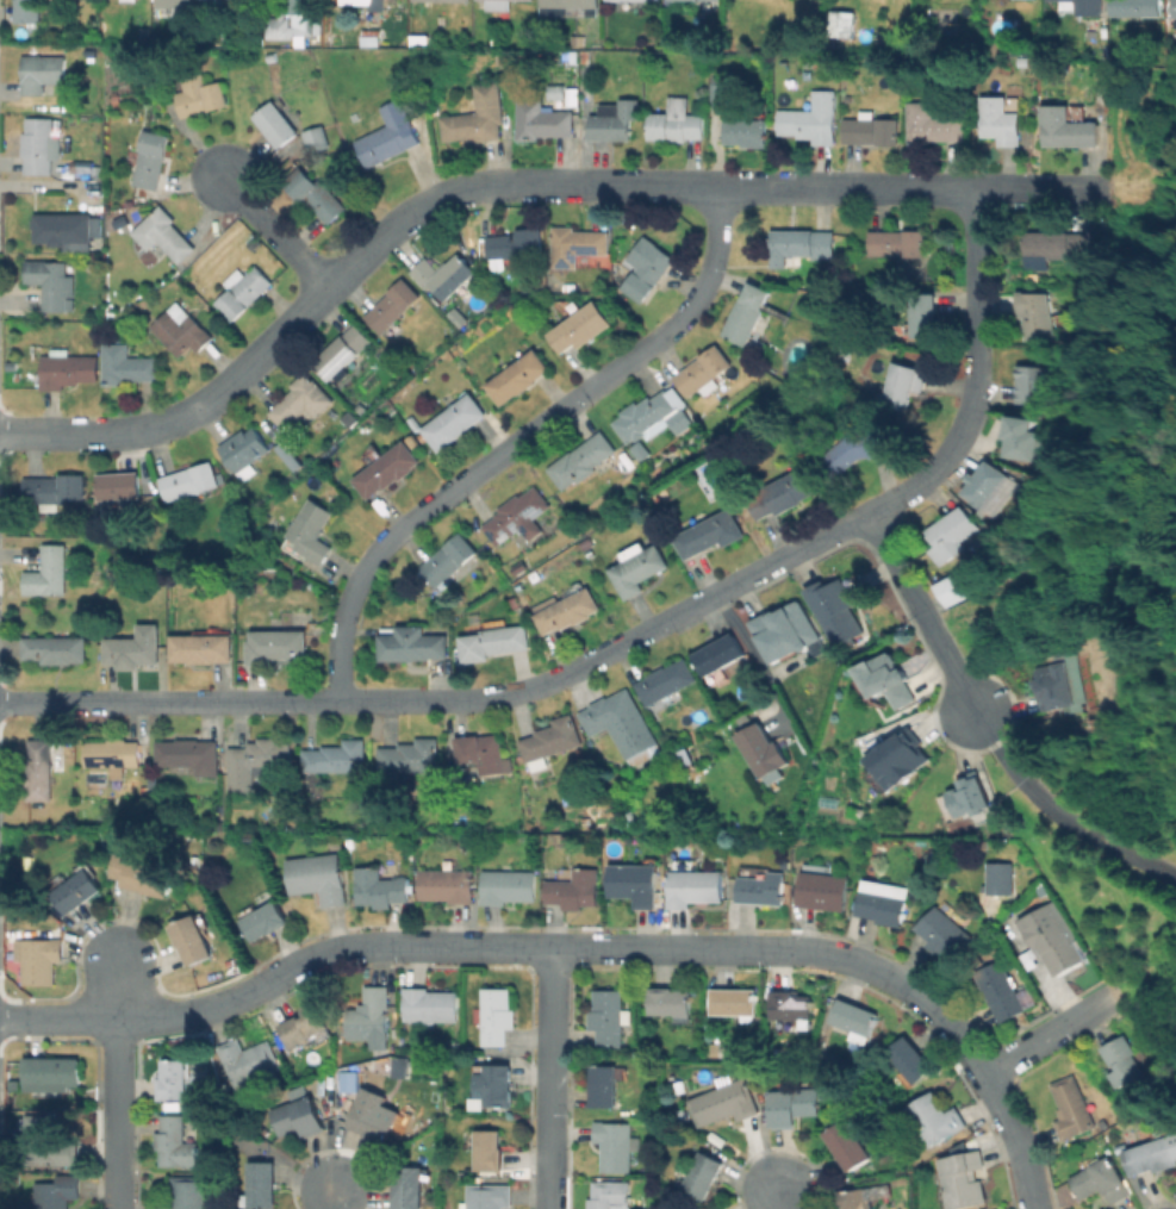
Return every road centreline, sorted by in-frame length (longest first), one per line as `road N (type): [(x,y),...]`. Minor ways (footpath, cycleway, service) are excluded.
road 1 (residential): [(0,429),(116,430),(175,418),(222,387),(404,219),(463,191),(508,185),(1103,193)]
road 2 (residential): [(888,976),(799,951),(381,946),(329,953),(188,1014),(0,1018)]
road 3 (residential): [(0,700),(511,694),(666,621)]
road 4 (residential): [(716,188),(709,273),(680,318),(380,543),(341,622),(338,698)]
road 5 (residential): [(867,512),(929,472),(969,411),(978,191)]
road 6 (residential): [(548,1208),(554,947)]
road 7 (residential): [(116,1208),(114,953)]
road 8 (residential): [(867,512),(981,721)]
road 9 (residential): [(666,621),(867,512)]
road 10 (residential): [(224,175),(331,287)]
road 11 (residential): [(1118,998),(985,1076)]
road 12 (residential): [(1037,1208),(1027,1164),(985,1076)]
road 13 (residential): [(985,1076),(945,1017),(888,976)]

